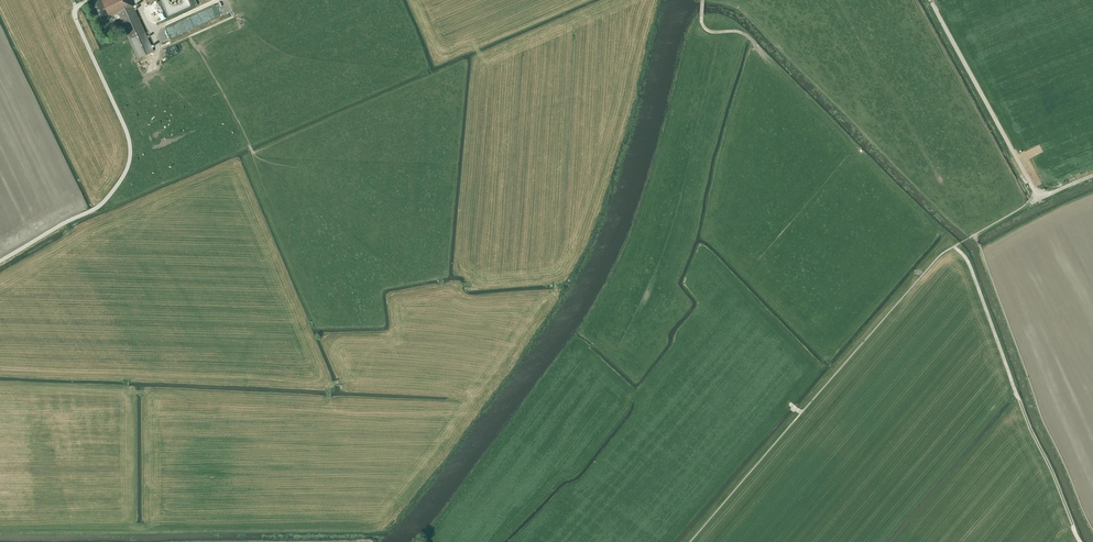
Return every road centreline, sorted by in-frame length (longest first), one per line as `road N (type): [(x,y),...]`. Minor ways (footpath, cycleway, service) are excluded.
road 1 (unclassified): [(0,261),(97,208),(128,167),(127,134),(75,5)]
road 2 (track): [(1080,541),(969,261),(954,246)]
road 3 (unclassified): [(1041,199),(931,0)]

